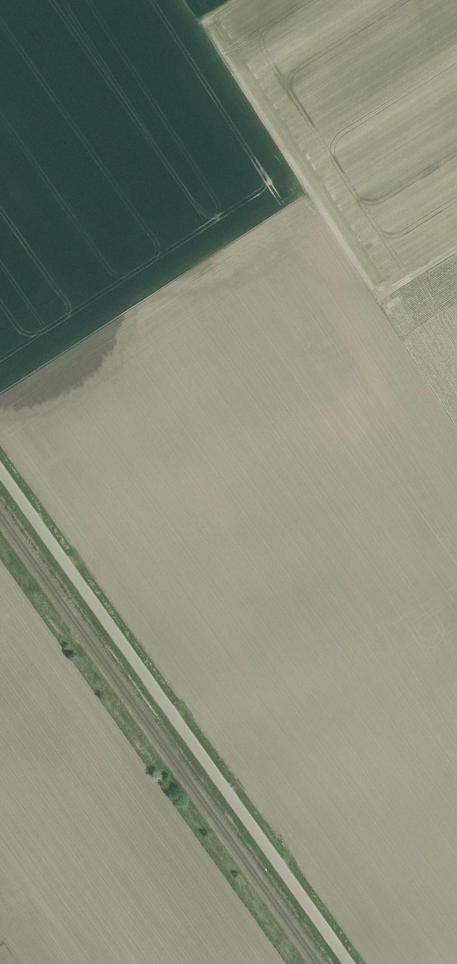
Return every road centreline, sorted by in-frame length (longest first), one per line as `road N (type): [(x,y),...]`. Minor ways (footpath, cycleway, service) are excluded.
road 1 (tertiary): [(352,963),(0,465)]

